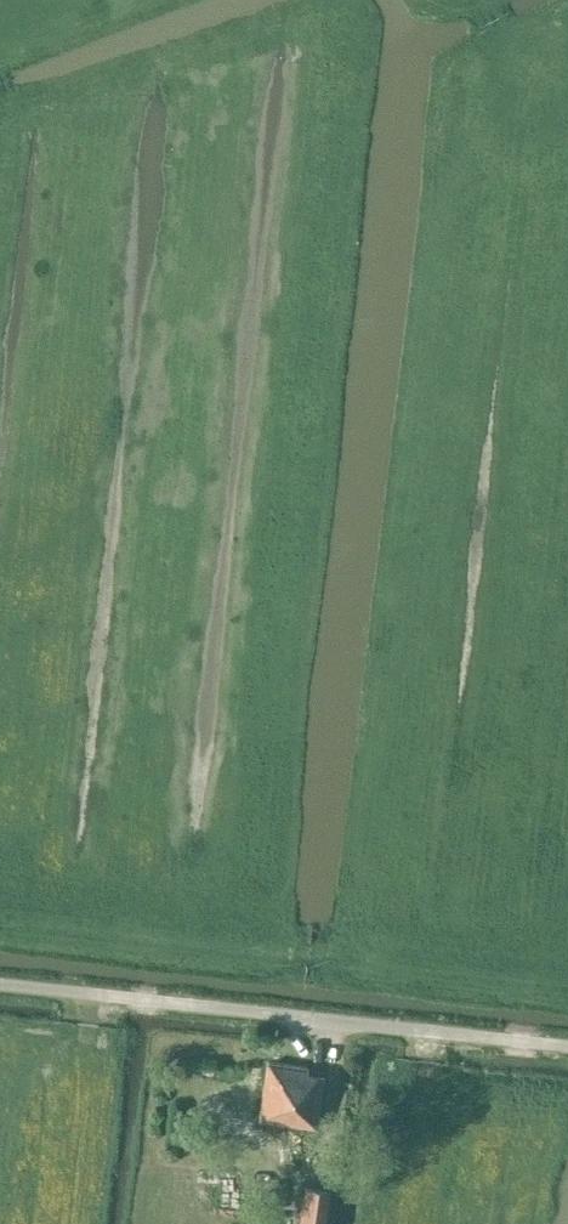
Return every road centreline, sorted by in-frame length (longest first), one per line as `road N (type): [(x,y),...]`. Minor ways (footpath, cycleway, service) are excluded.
road 1 (unclassified): [(0,984),(567,1046)]

